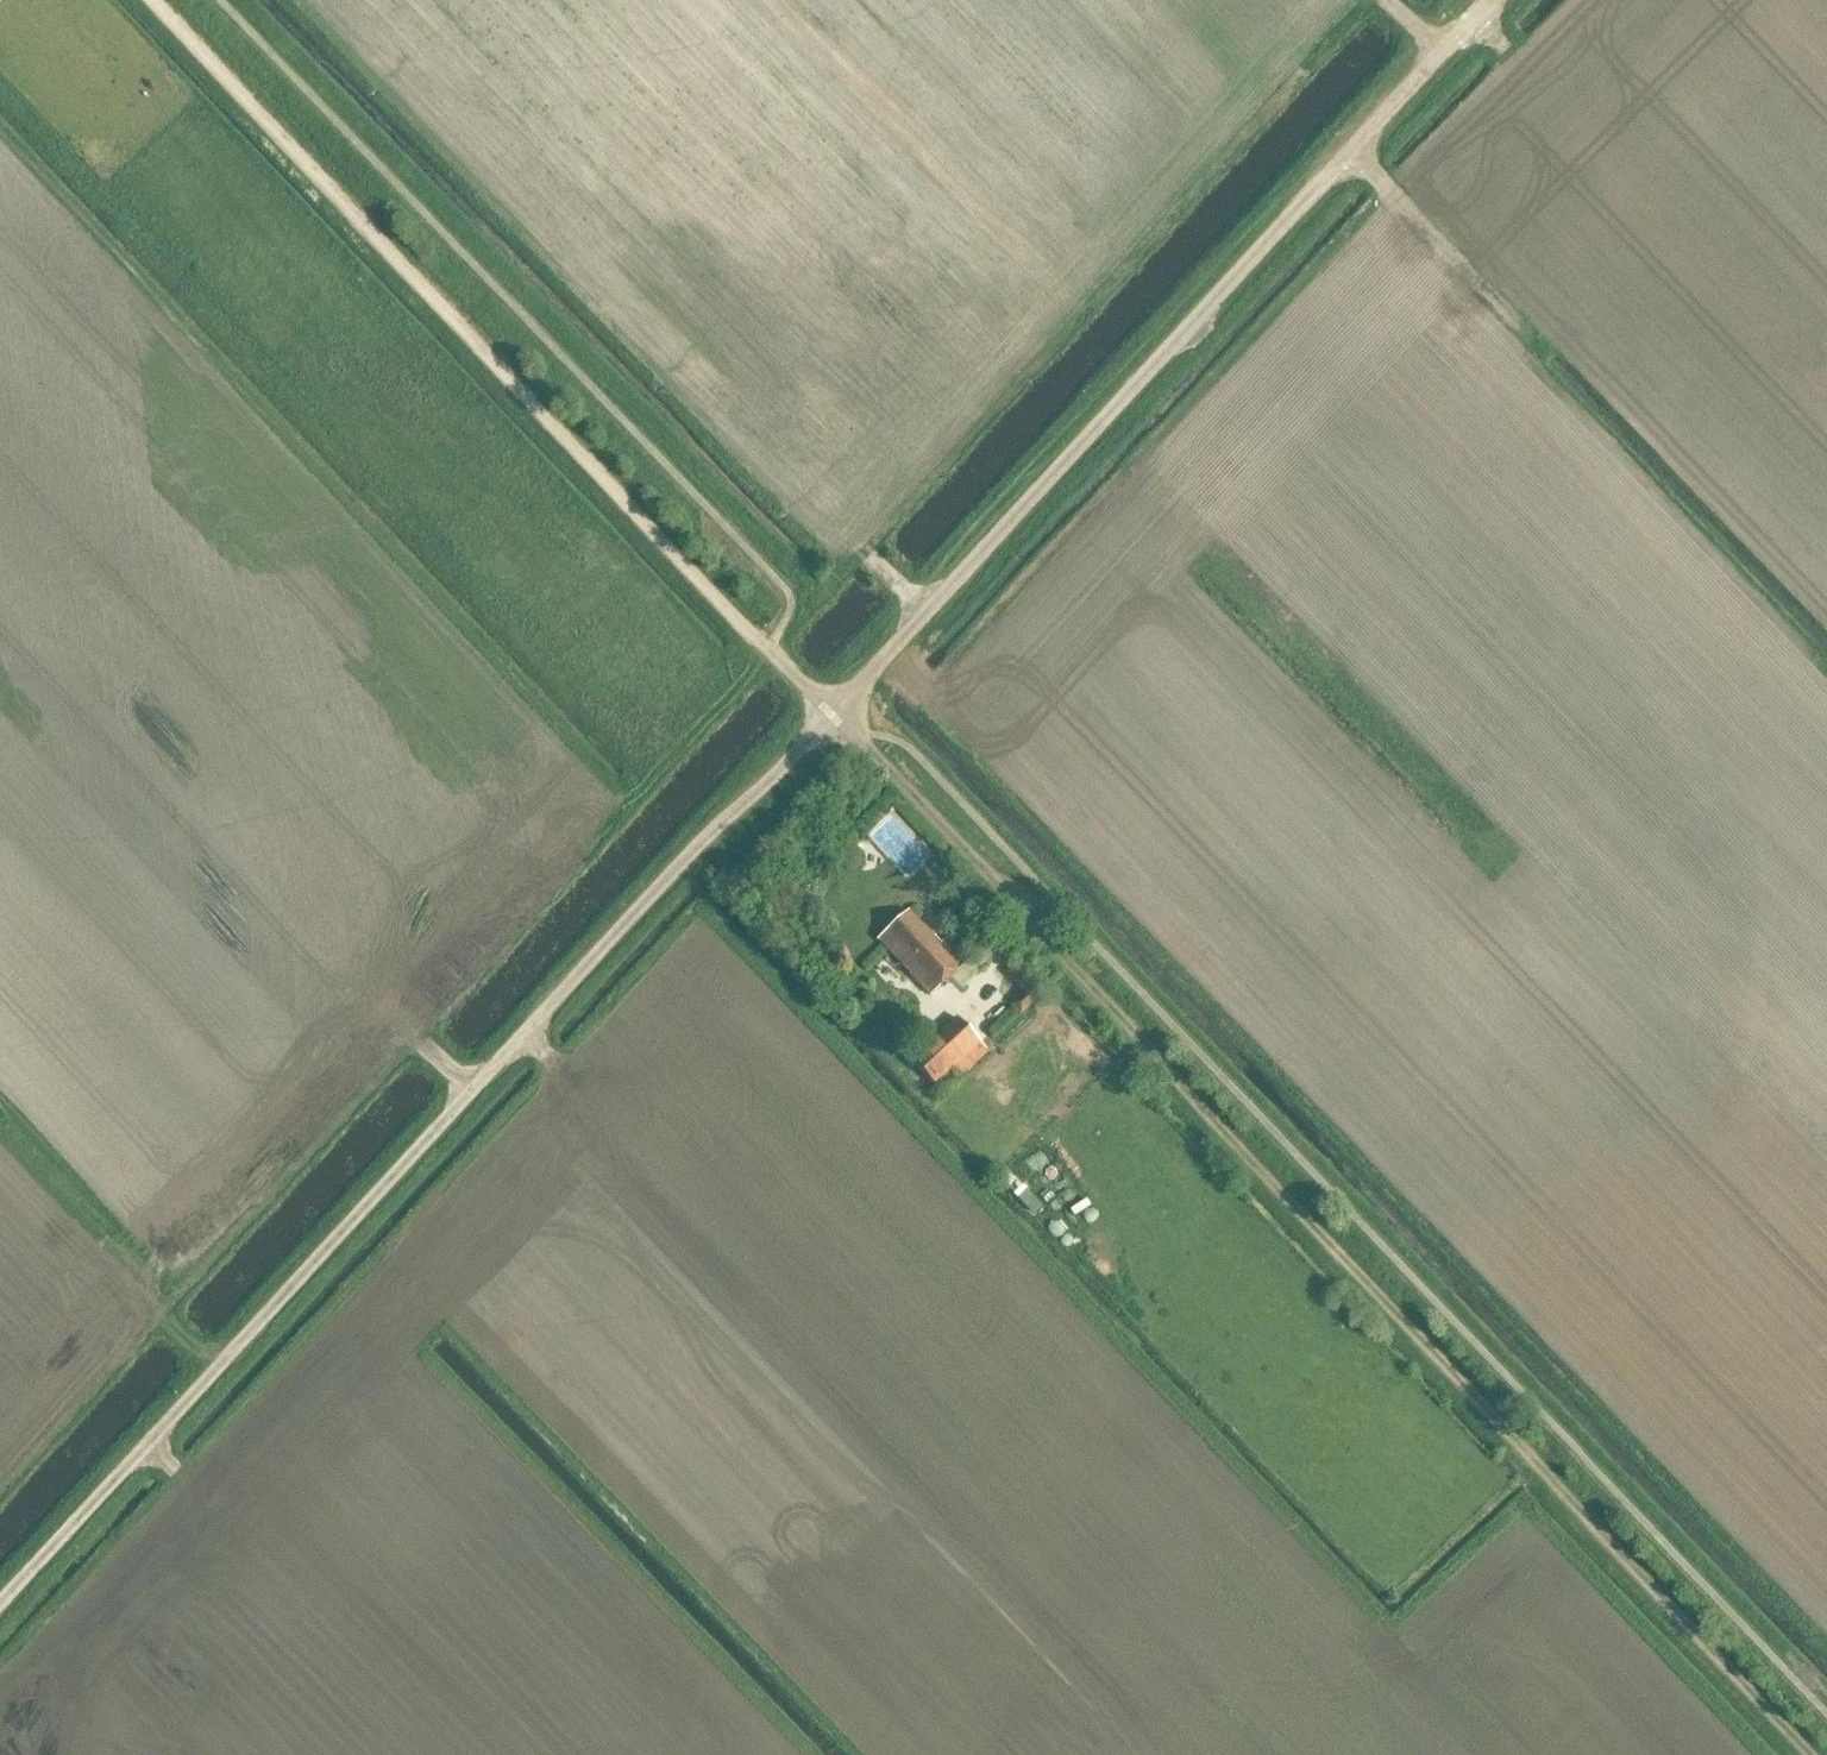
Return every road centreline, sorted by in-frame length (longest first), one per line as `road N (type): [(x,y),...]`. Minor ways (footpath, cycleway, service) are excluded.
road 1 (unclassified): [(0,1602),(1501,0)]
road 2 (track): [(859,737),(1812,1754)]
road 3 (track): [(152,0),(768,651)]
road 4 (track): [(859,737),(768,651)]

